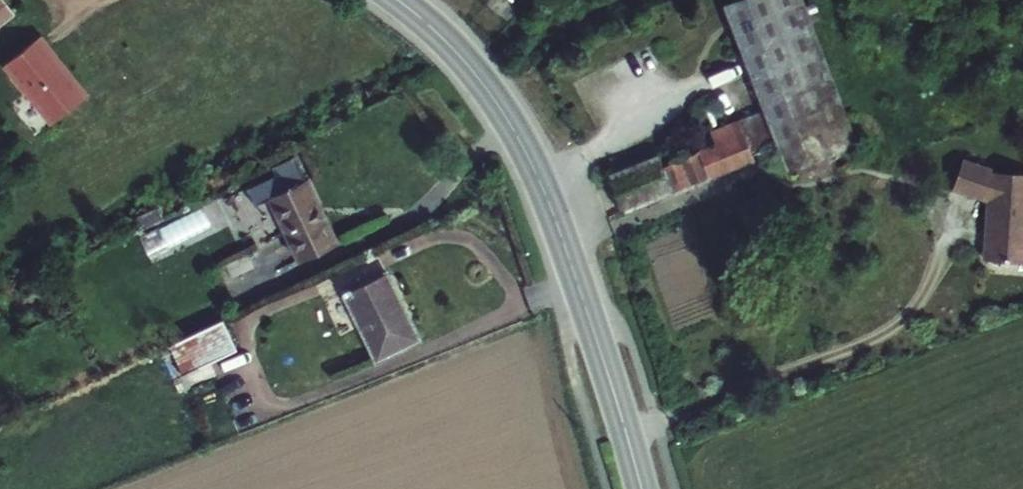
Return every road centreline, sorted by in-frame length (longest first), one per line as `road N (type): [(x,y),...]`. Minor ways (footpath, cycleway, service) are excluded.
road 1 (secondary): [(642,488),(535,169),(475,71),(400,0)]

